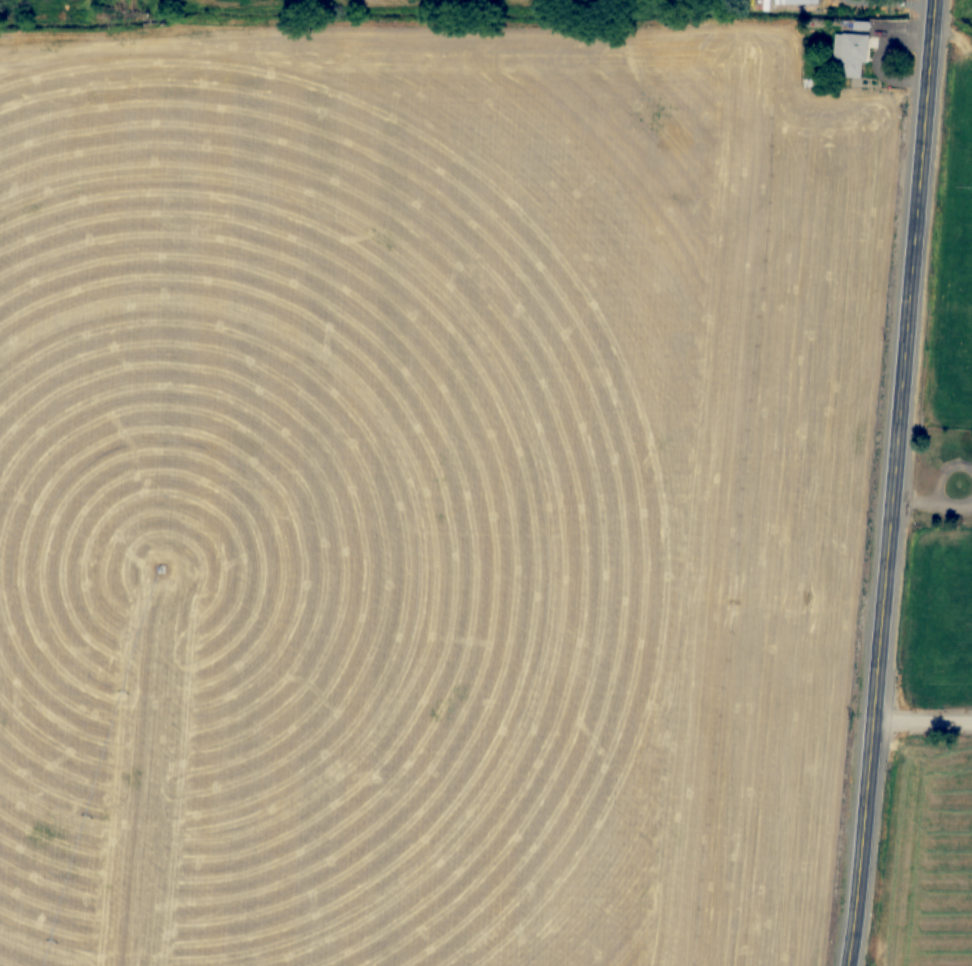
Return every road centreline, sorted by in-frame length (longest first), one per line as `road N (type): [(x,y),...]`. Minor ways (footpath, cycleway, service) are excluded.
road 1 (secondary): [(834,965),(920,0)]

